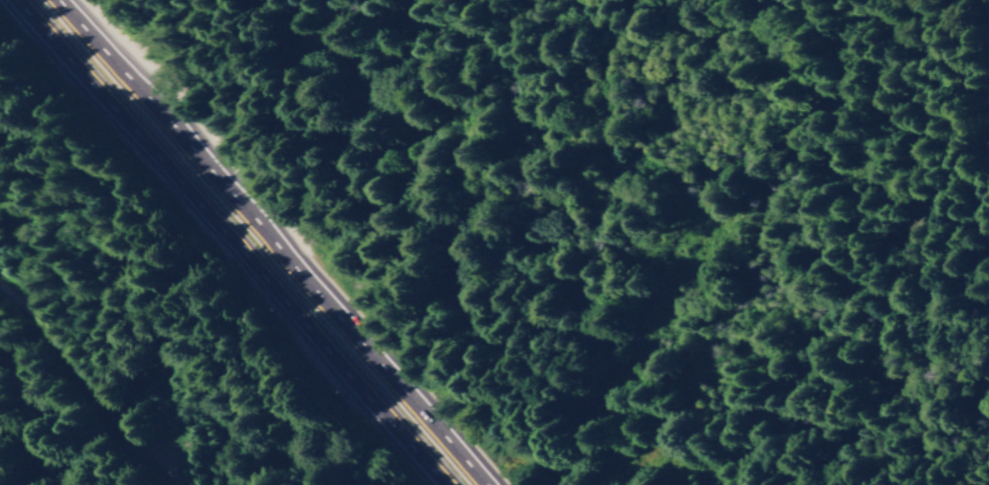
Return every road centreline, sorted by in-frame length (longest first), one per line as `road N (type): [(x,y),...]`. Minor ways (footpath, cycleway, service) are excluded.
road 1 (motorway): [(6,0),(435,484)]
road 2 (motorway): [(478,484),(52,0)]

